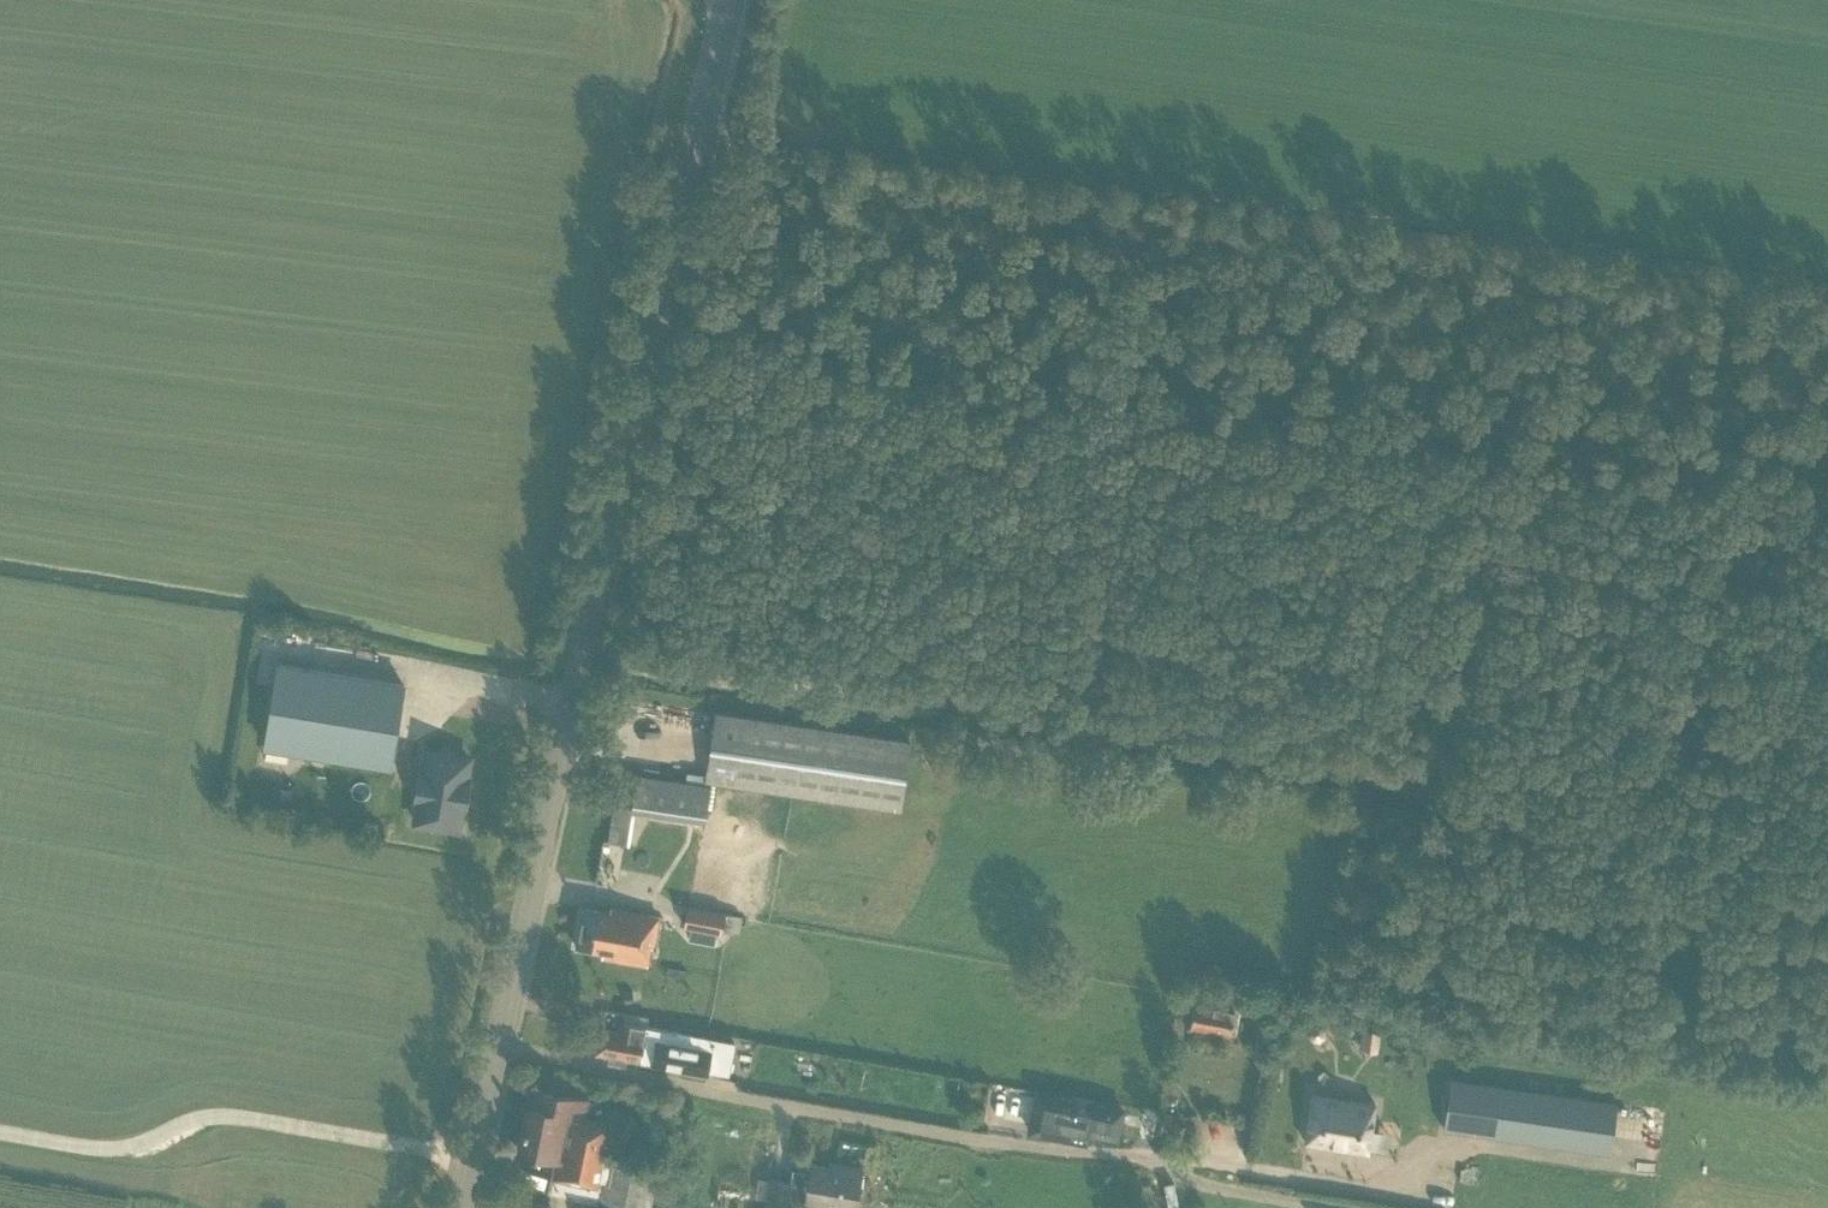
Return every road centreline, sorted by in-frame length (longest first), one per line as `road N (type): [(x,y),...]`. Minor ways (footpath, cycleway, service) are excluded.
road 1 (tertiary): [(467,1207),(726,0)]
road 2 (track): [(0,1131),(123,1148),(230,1115),(477,1155)]

